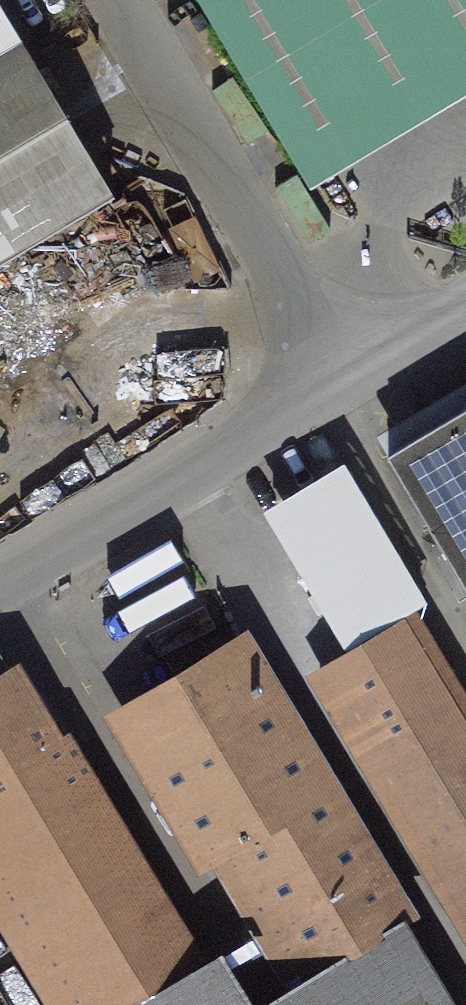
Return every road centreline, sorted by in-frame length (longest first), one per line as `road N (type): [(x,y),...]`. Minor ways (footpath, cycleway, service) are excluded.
road 1 (residential): [(122,0),(346,381)]
road 2 (residential): [(0,586),(346,381)]
road 3 (residential): [(346,381),(465,309)]

